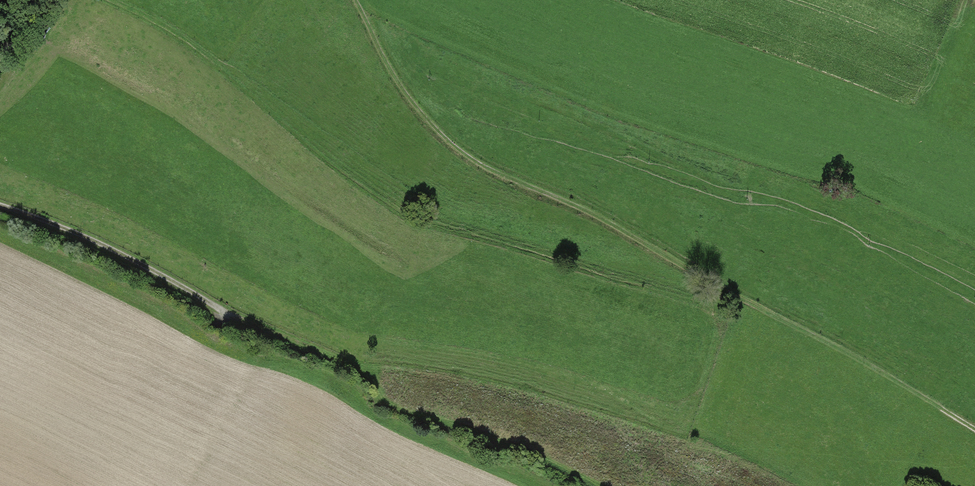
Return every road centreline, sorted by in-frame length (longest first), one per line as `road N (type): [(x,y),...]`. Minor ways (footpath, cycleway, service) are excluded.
road 1 (track): [(365,0),(412,88),(462,141),(974,417)]
road 2 (track): [(0,207),(99,245),(256,329)]
road 3 (track): [(969,0),(920,113)]

